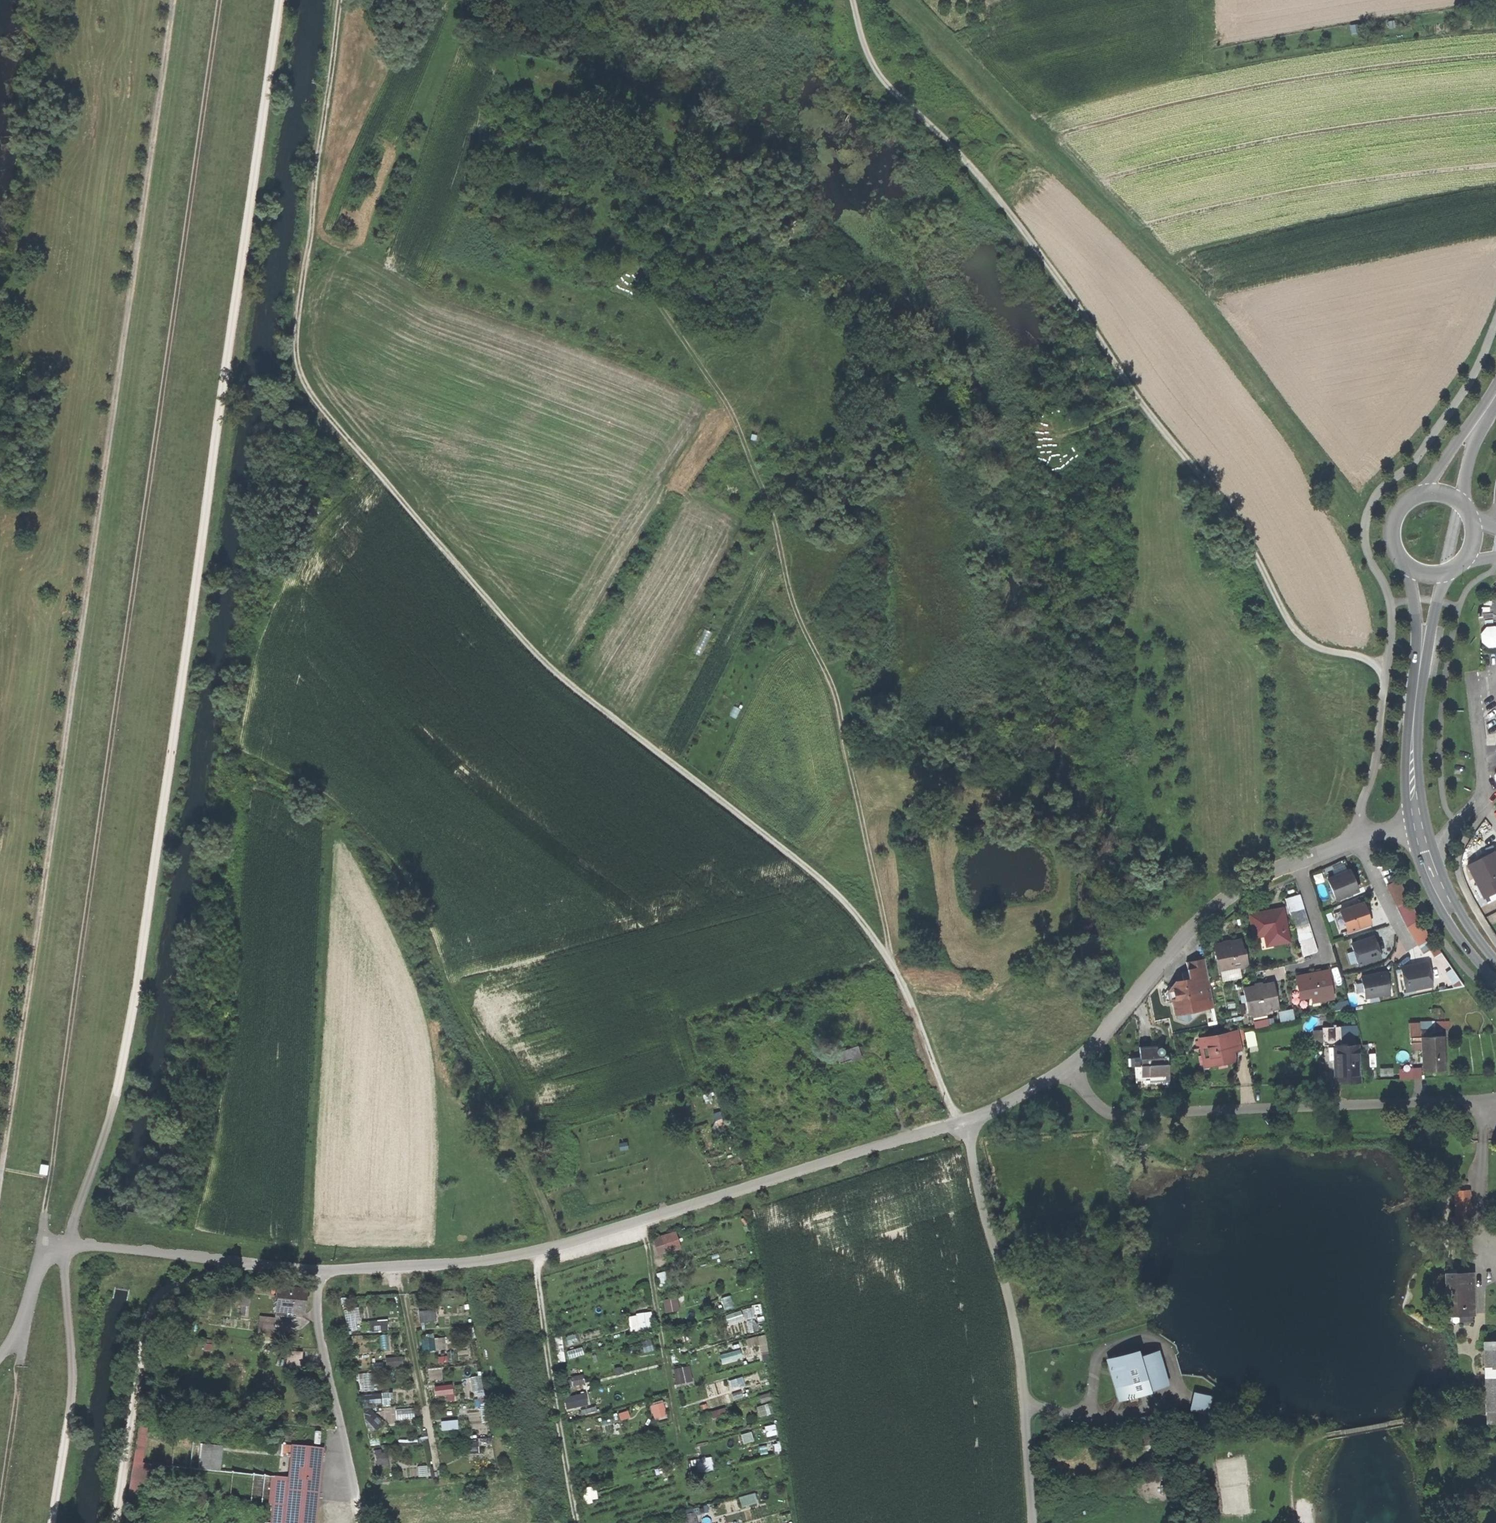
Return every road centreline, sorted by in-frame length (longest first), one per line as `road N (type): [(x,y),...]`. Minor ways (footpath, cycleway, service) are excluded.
road 1 (track): [(52,1522),(72,1378),(67,1246),(118,1089),(141,963),(279,0)]
road 2 (track): [(961,1122),(905,990),(841,898),(532,650),(305,381),(295,328),(340,0)]
road 3 (track): [(46,1246),(77,978),(218,0)]
road 4 (track): [(173,0),(0,1178)]
road 5 (track): [(889,961),(837,701),(795,609),(743,439),(576,162),(535,114),(512,56)]
road 6 (track): [(1388,666),(1318,646),(1291,622),(1221,499),(1131,390),(1059,278),(989,187),(881,76),(852,0)]
road 7 (track): [(1363,835),(1392,626),(1388,594),(1366,544),(1367,518),(1377,493),(1418,458),(1470,381),(1495,322)]
road 8 (track): [(304,1269),(328,844),(345,814)]
road 9 (residential): [(1416,819),(1229,897),(1071,1065)]
road 10 (track): [(961,1122),(1019,1347),(1032,1522)]
road 11 (track): [(116,1522),(144,1333),(165,1290),(224,1262)]
road 12 (track): [(577,1522),(535,1251)]
road 13 (track): [(0,1499),(23,1326)]
road 14 (primary): [(1495,971),(1455,919),(1416,819)]
road 15 (primary): [(1416,819),(1422,650)]

